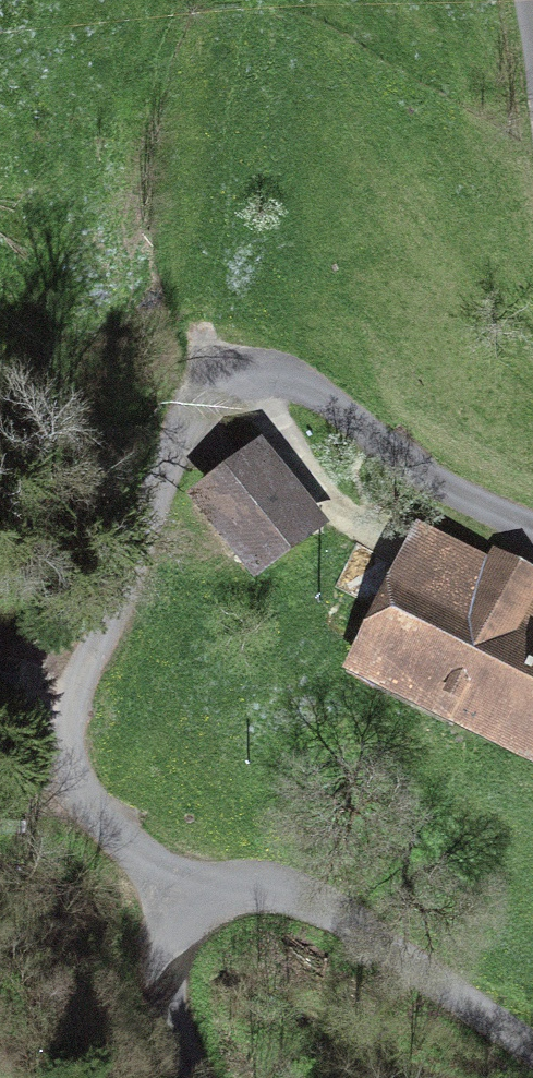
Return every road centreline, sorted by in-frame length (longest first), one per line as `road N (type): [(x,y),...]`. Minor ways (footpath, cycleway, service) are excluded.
road 1 (track): [(532,532),(423,479),(318,390),(286,375),(227,372),(202,389),(187,407),(158,500),(75,704),(71,740),(84,802),(183,917)]
road 2 (track): [(202,1077),(176,1020),(164,973),(168,947),(183,917),(239,890),(319,904),(369,929),(532,1047)]
road 3 (track): [(256,369),(326,504),(375,534)]

